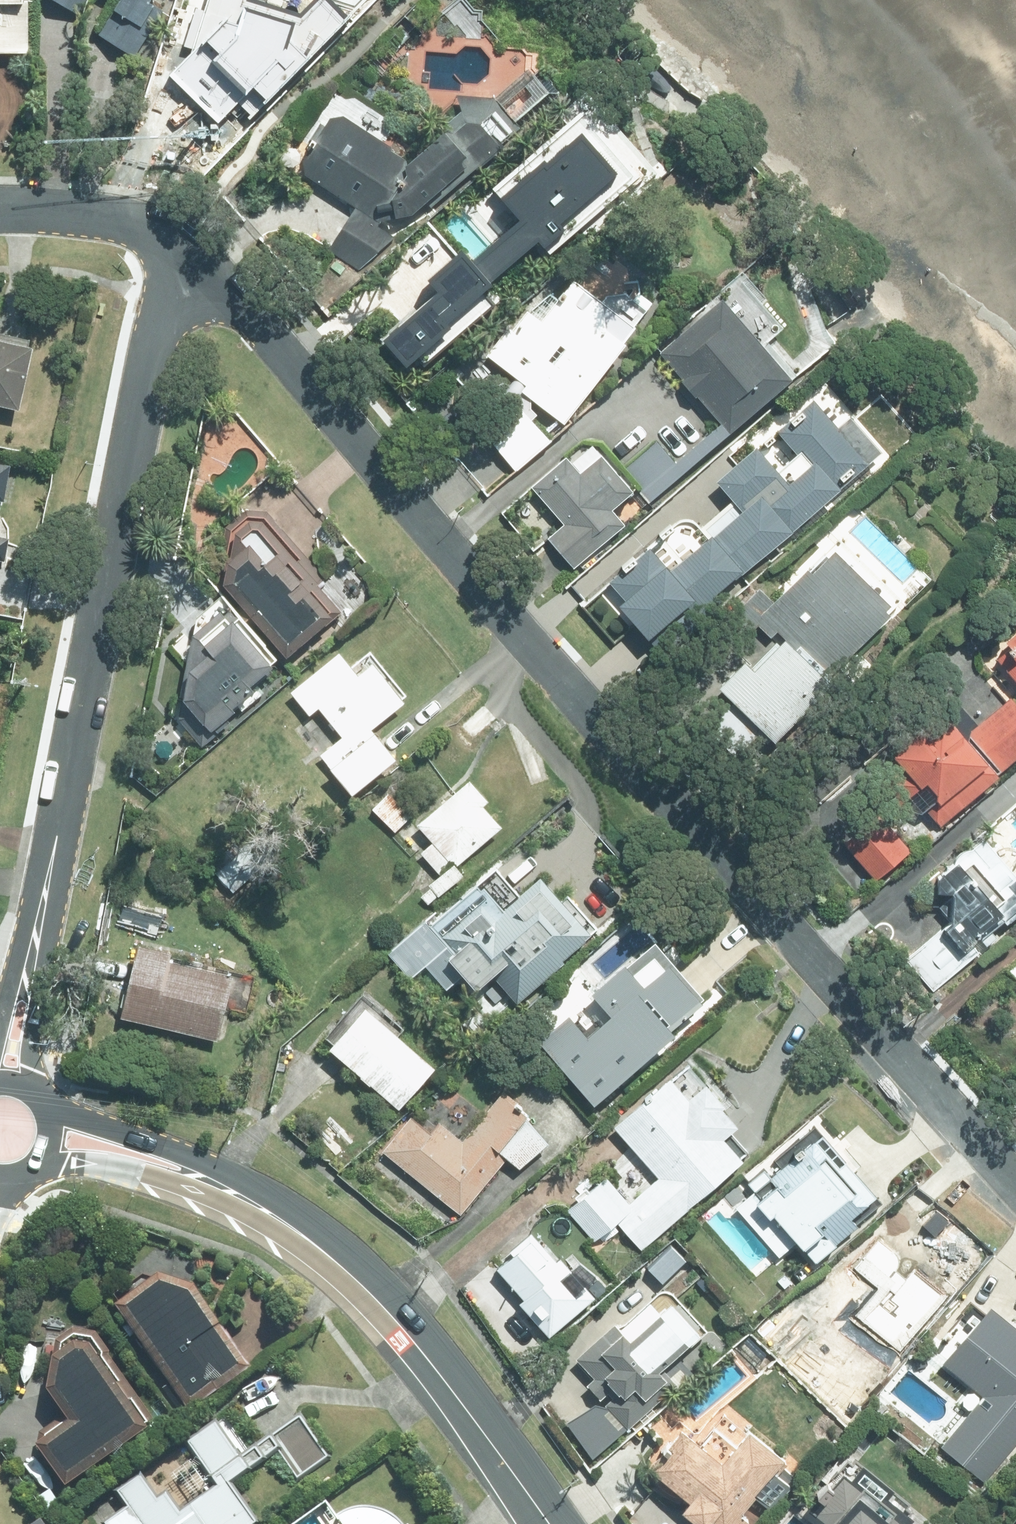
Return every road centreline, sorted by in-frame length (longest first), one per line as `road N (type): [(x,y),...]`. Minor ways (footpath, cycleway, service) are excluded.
road 1 (residential): [(1015,1187),(182,247)]
road 2 (residential): [(9,1079),(158,317),(182,247)]
road 3 (secondary): [(202,1182),(305,1238),(377,1300),(548,1523)]
road 4 (residential): [(182,247),(117,217),(0,210)]
road 5 (secondary): [(40,1098),(182,1160),(202,1182)]
road 6 (secondary): [(202,1182),(89,1159),(36,1163)]

